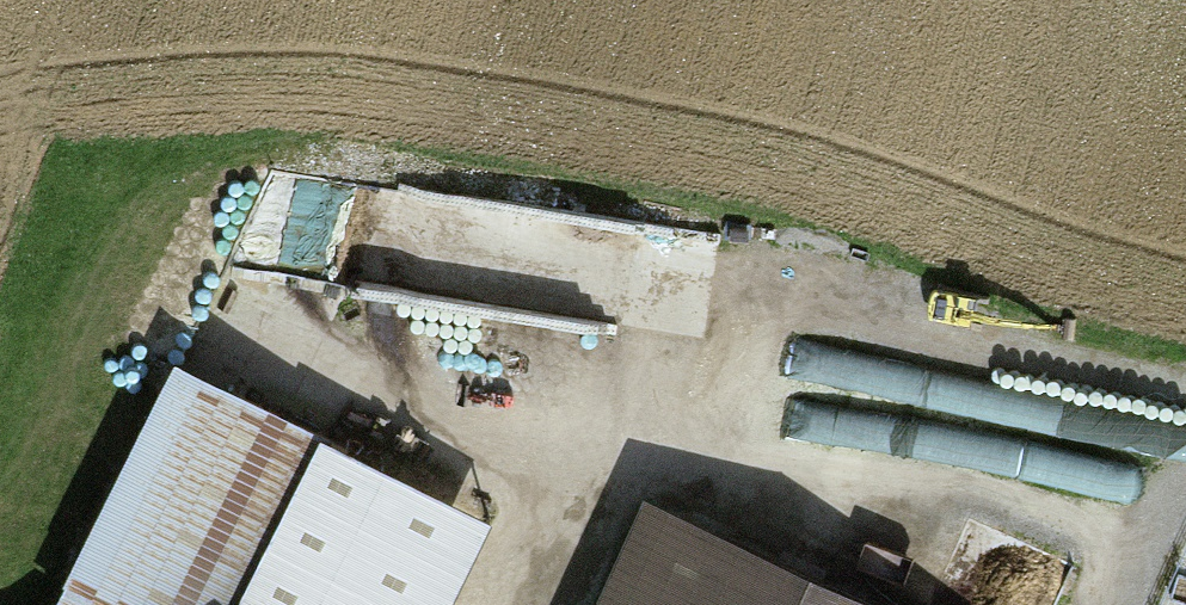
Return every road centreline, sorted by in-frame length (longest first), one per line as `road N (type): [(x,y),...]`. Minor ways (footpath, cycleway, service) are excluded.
road 1 (track): [(561,604),(634,445),(985,498),(1113,547),(1122,569),(1108,604)]
road 2 (track): [(634,445),(686,318),(684,296),(402,245)]
road 3 (track): [(618,480),(452,425),(292,350),(268,378)]

